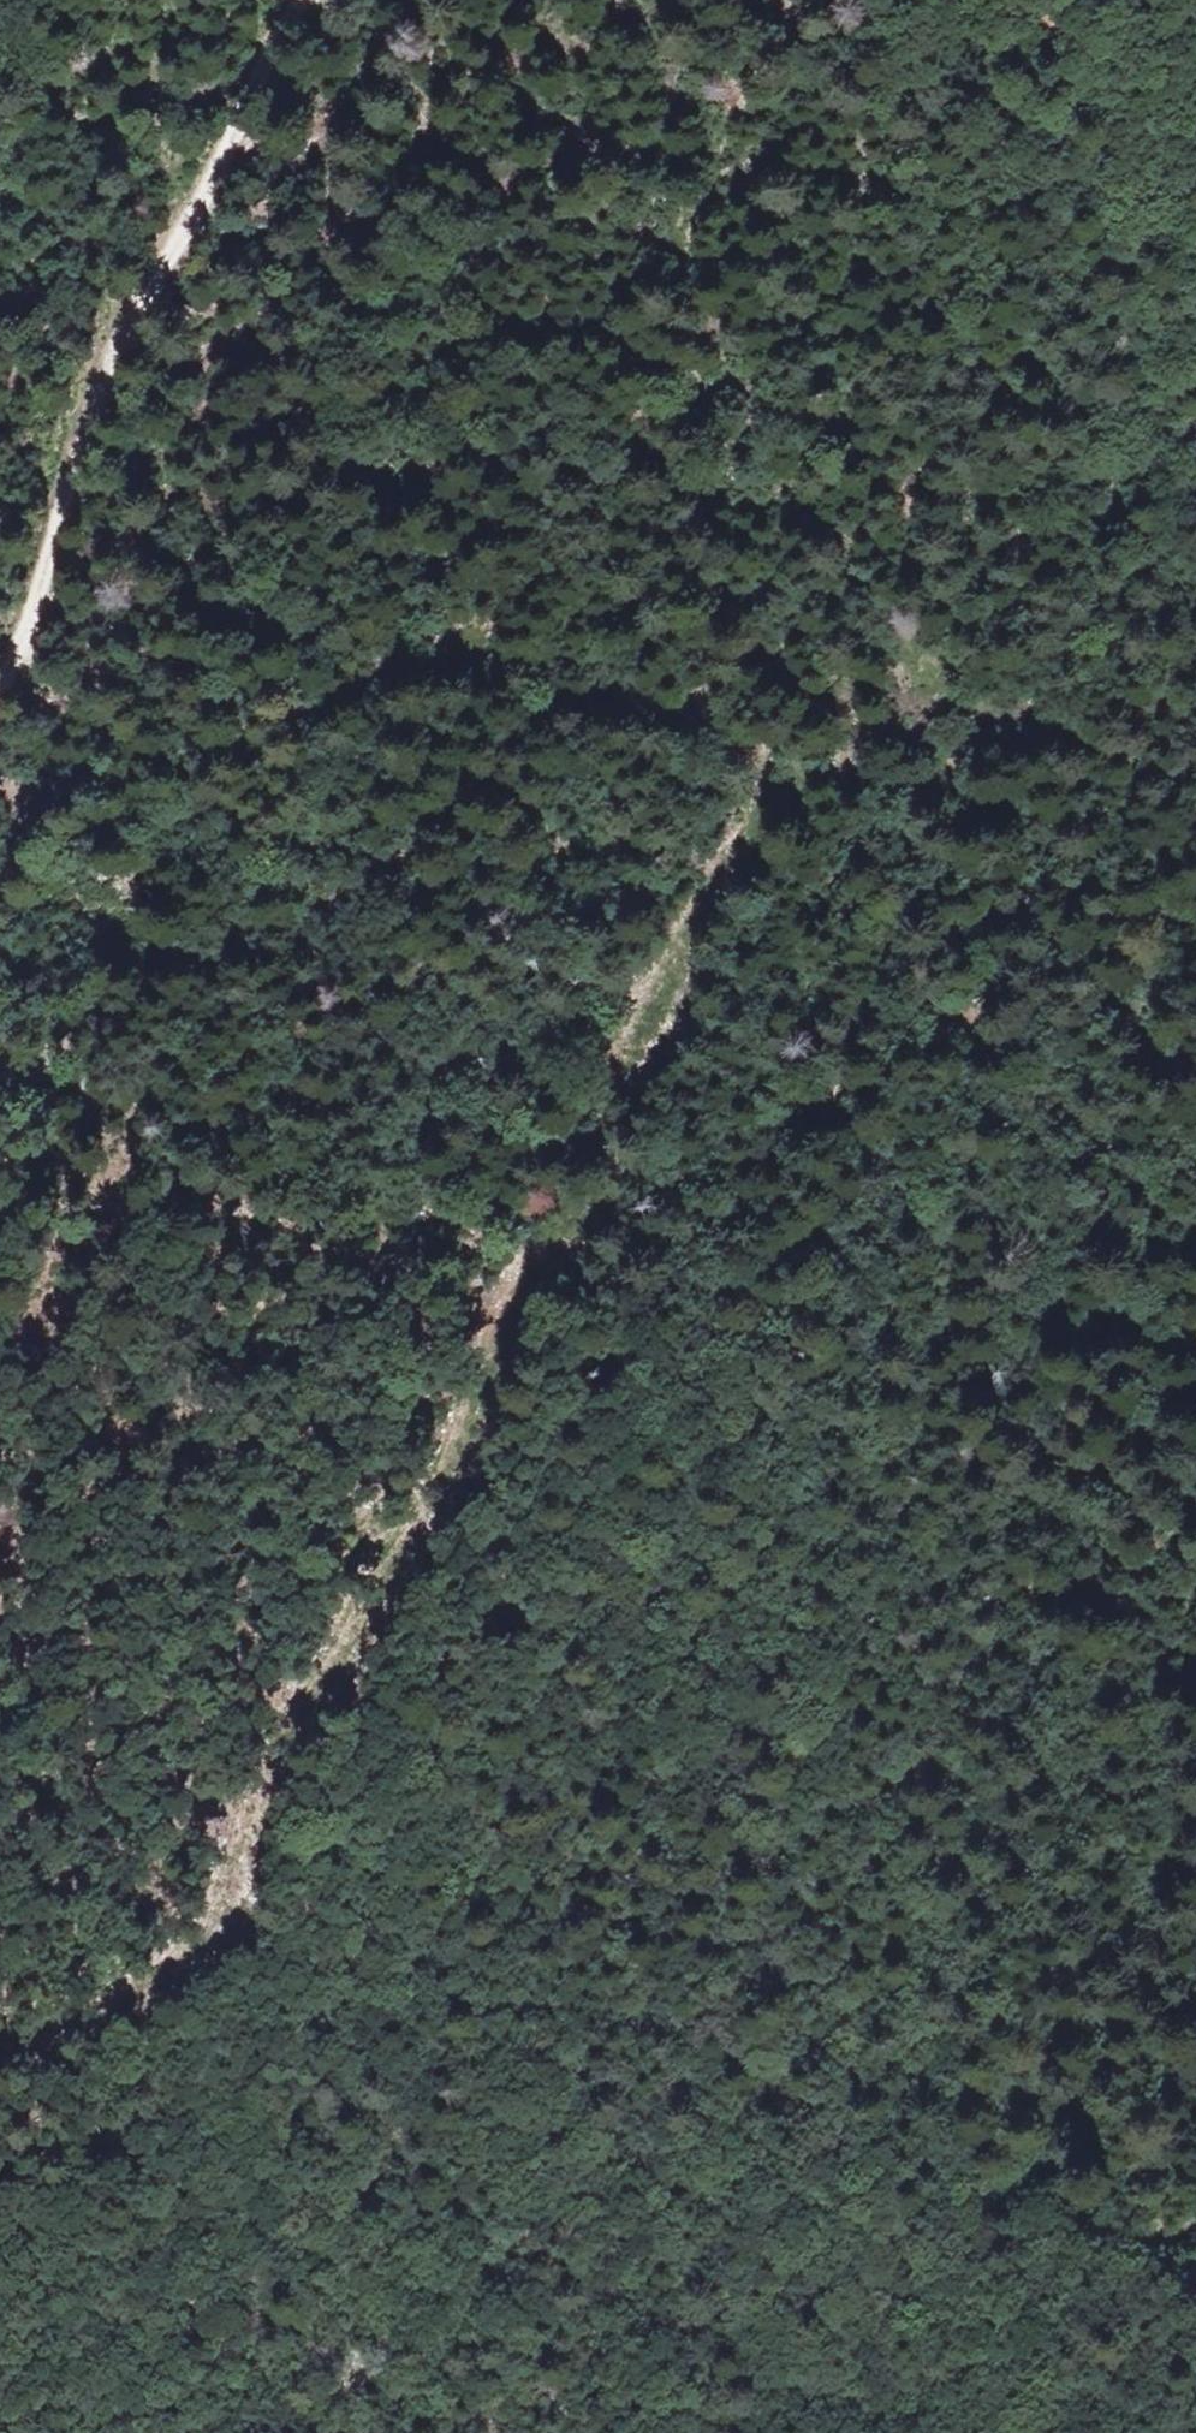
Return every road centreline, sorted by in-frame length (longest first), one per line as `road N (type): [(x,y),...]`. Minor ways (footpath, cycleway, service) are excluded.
road 1 (track): [(0,2039),(80,2013),(136,1953),(210,1806),(229,1702),(459,1330),(488,1247),(473,1108),(511,1029),(584,931),(629,887),(756,774),(857,706)]
road 2 (track): [(310,0),(280,43),(92,407),(0,703)]

